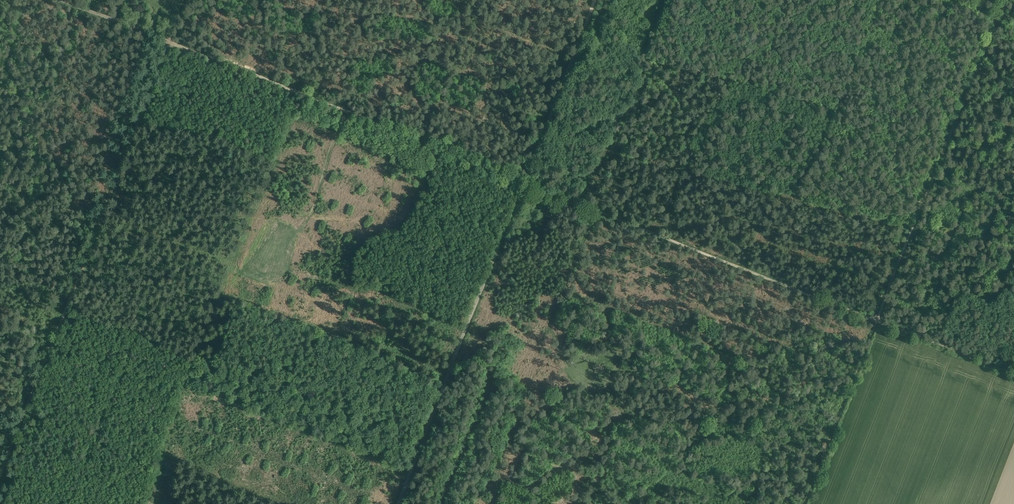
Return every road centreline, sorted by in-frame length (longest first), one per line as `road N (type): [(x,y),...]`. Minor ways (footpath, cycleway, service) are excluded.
road 1 (track): [(0,474),(173,48)]
road 2 (track): [(879,319),(525,183)]
road 3 (track): [(525,183),(173,48)]
road 4 (track): [(395,503),(525,183)]
road 5 (track): [(879,319),(1006,0)]
road 6 (track): [(807,503),(879,319)]
road 7 (track): [(525,183),(597,0)]
road 8 (track): [(117,6),(79,84),(0,156)]
road 9 (track): [(1013,374),(879,319)]

